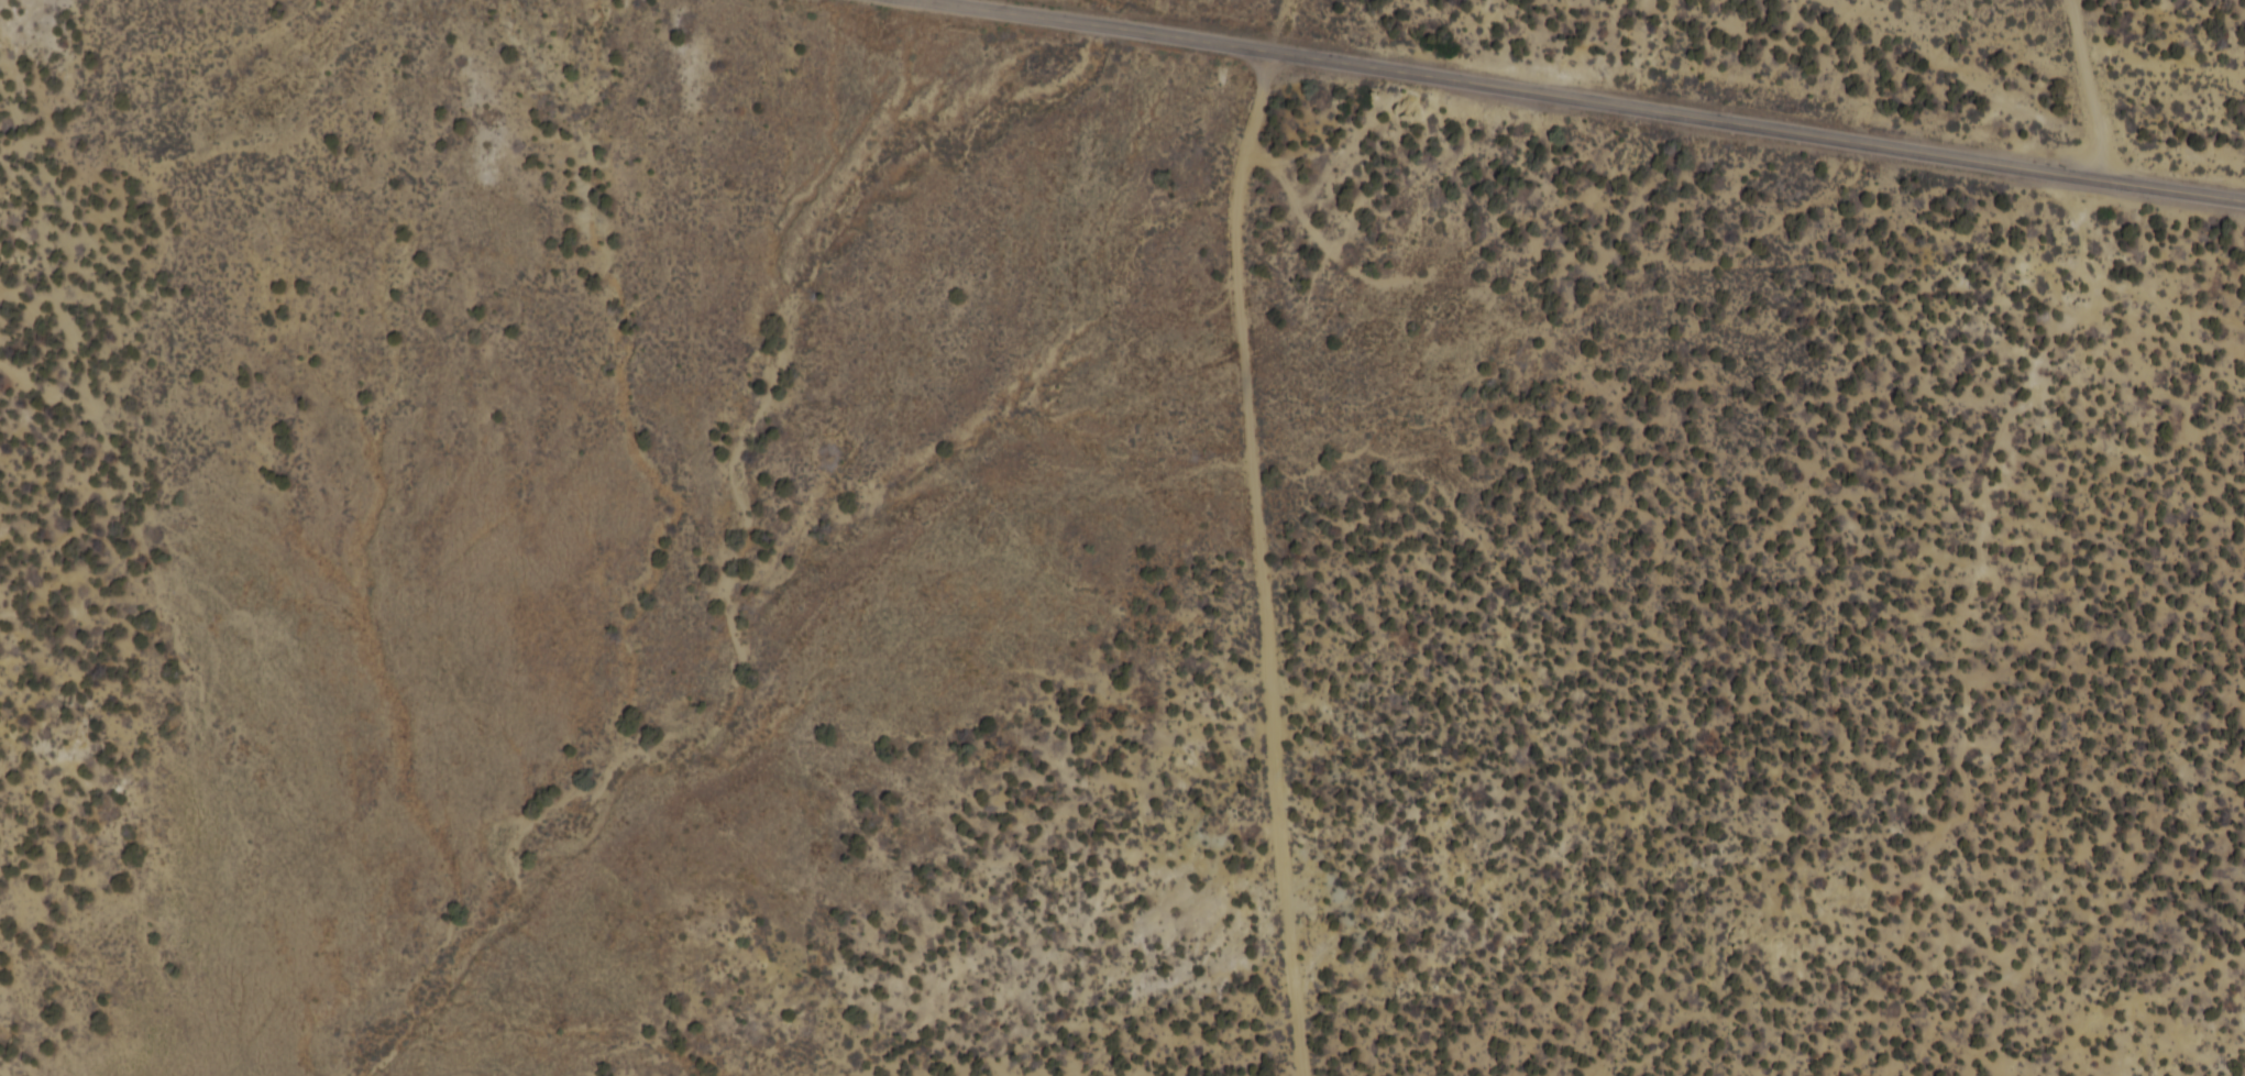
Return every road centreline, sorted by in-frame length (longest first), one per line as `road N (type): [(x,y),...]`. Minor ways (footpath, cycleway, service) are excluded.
road 1 (primary): [(2244,196),(933,0)]
road 2 (track): [(2108,139),(1841,0)]

